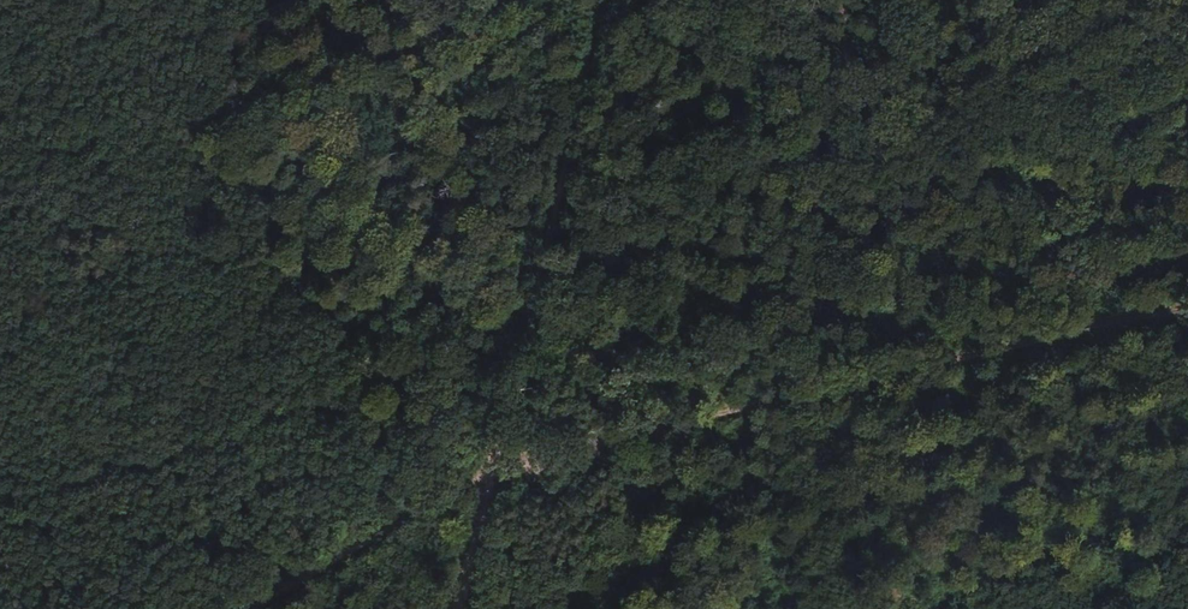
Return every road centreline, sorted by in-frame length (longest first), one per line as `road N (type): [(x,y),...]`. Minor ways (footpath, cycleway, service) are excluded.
road 1 (track): [(1187,308),(495,470),(271,608)]
road 2 (track): [(530,327),(623,314),(787,249),(860,105),(971,0)]
road 3 (track): [(1090,0),(1187,159)]

